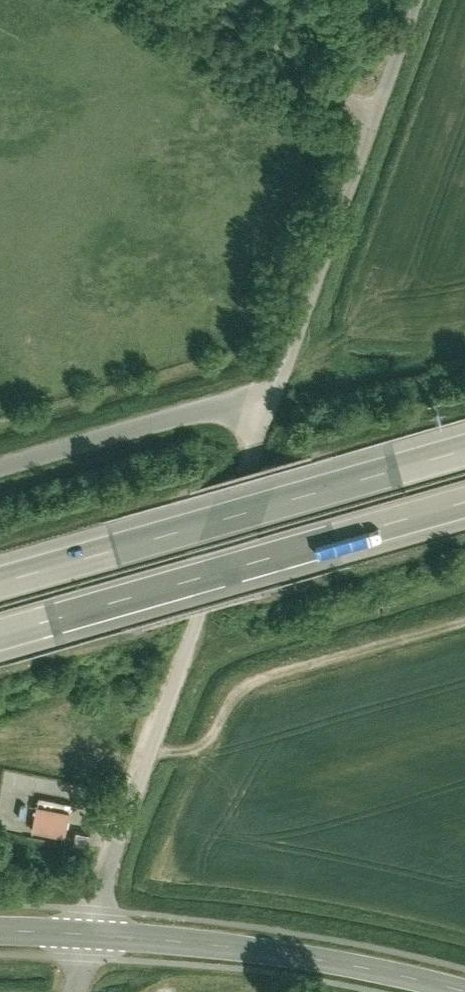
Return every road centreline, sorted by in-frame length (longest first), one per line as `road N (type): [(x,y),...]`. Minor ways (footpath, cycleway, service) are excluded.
road 1 (unclassified): [(89,936),(284,392)]
road 2 (motorway): [(464,440),(0,572)]
road 3 (motorway): [(0,632),(464,501)]
road 4 (secondary): [(89,936),(321,961),(464,991)]
road 5 (unclassified): [(284,392),(0,474)]
road 6 (unclassified): [(284,392),(379,122)]
road 7 (unclassified): [(379,122),(232,0)]
road 8 (unclassified): [(379,122),(425,0)]

